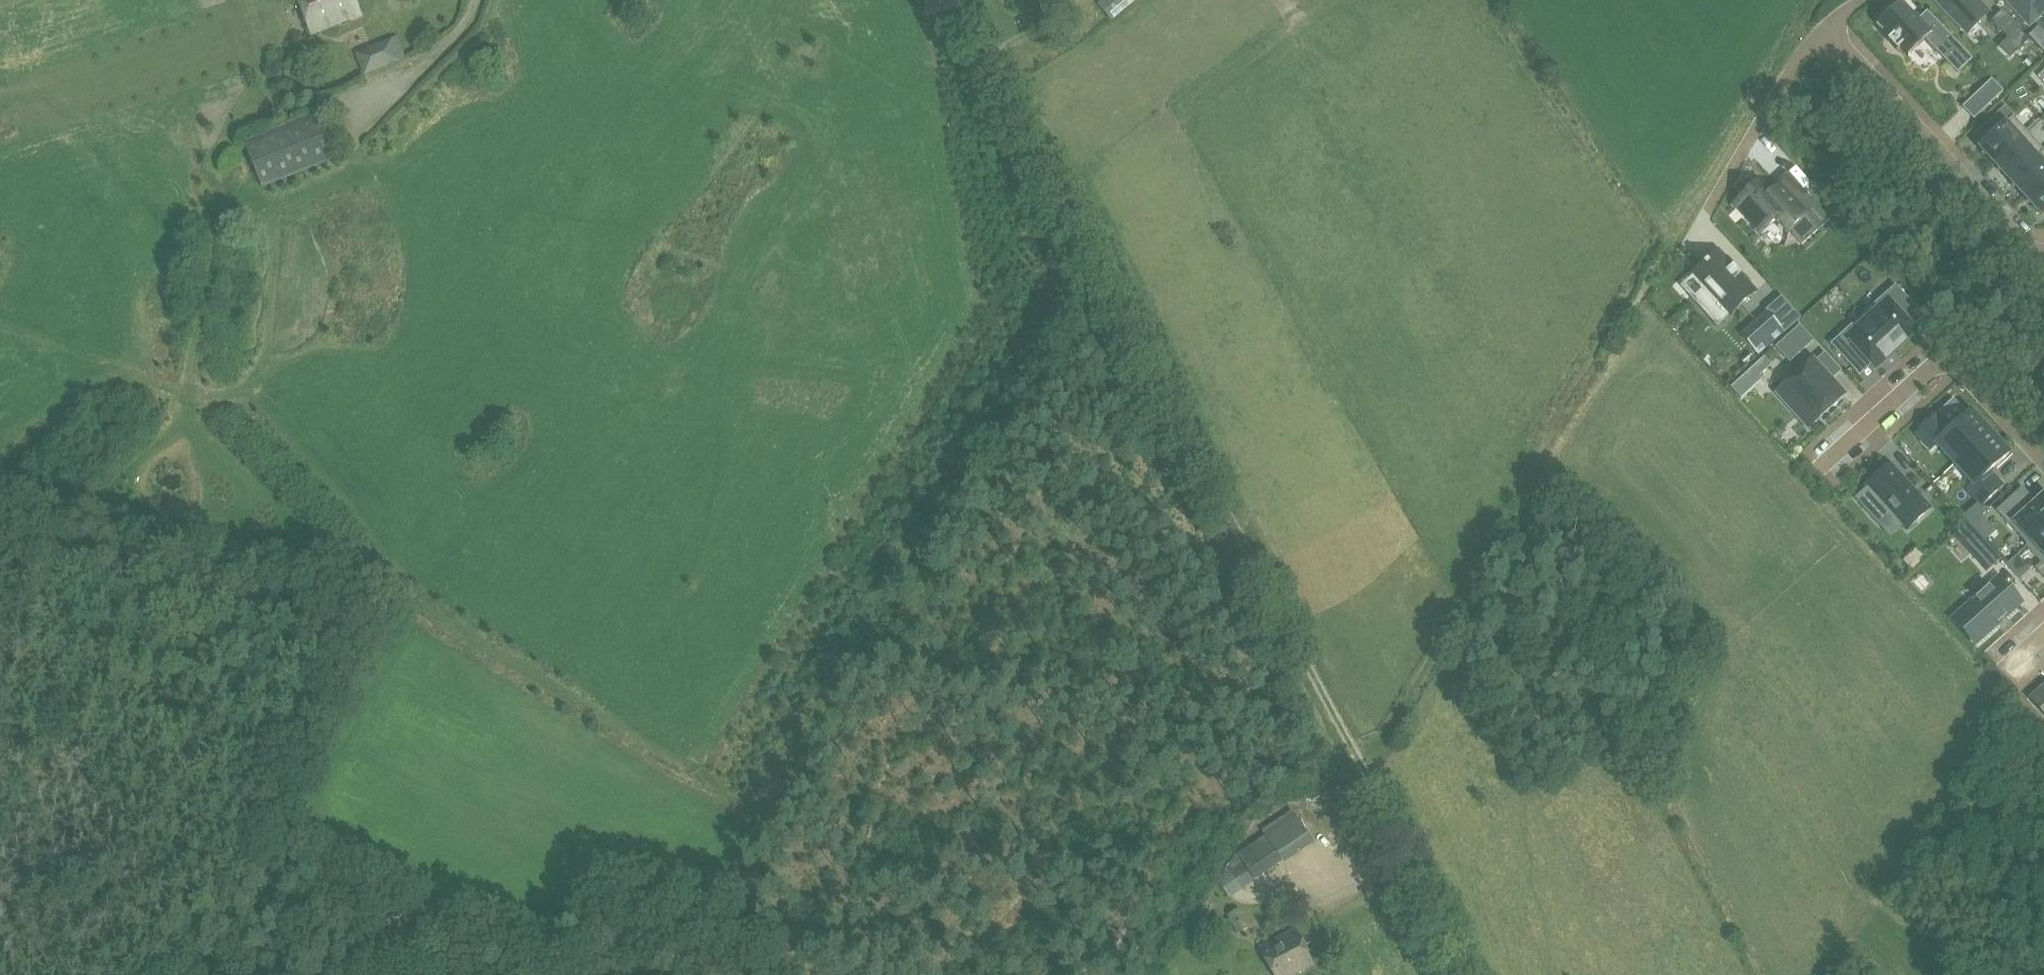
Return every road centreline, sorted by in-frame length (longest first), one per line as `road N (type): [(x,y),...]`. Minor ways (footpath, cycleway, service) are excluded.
road 1 (track): [(1480,974),(963,0)]
road 2 (residential): [(2043,461),(1947,353),(1816,475)]
road 3 (residential): [(2043,267),(1824,30)]
road 4 (residential): [(1824,30),(1798,55),(1709,213)]

